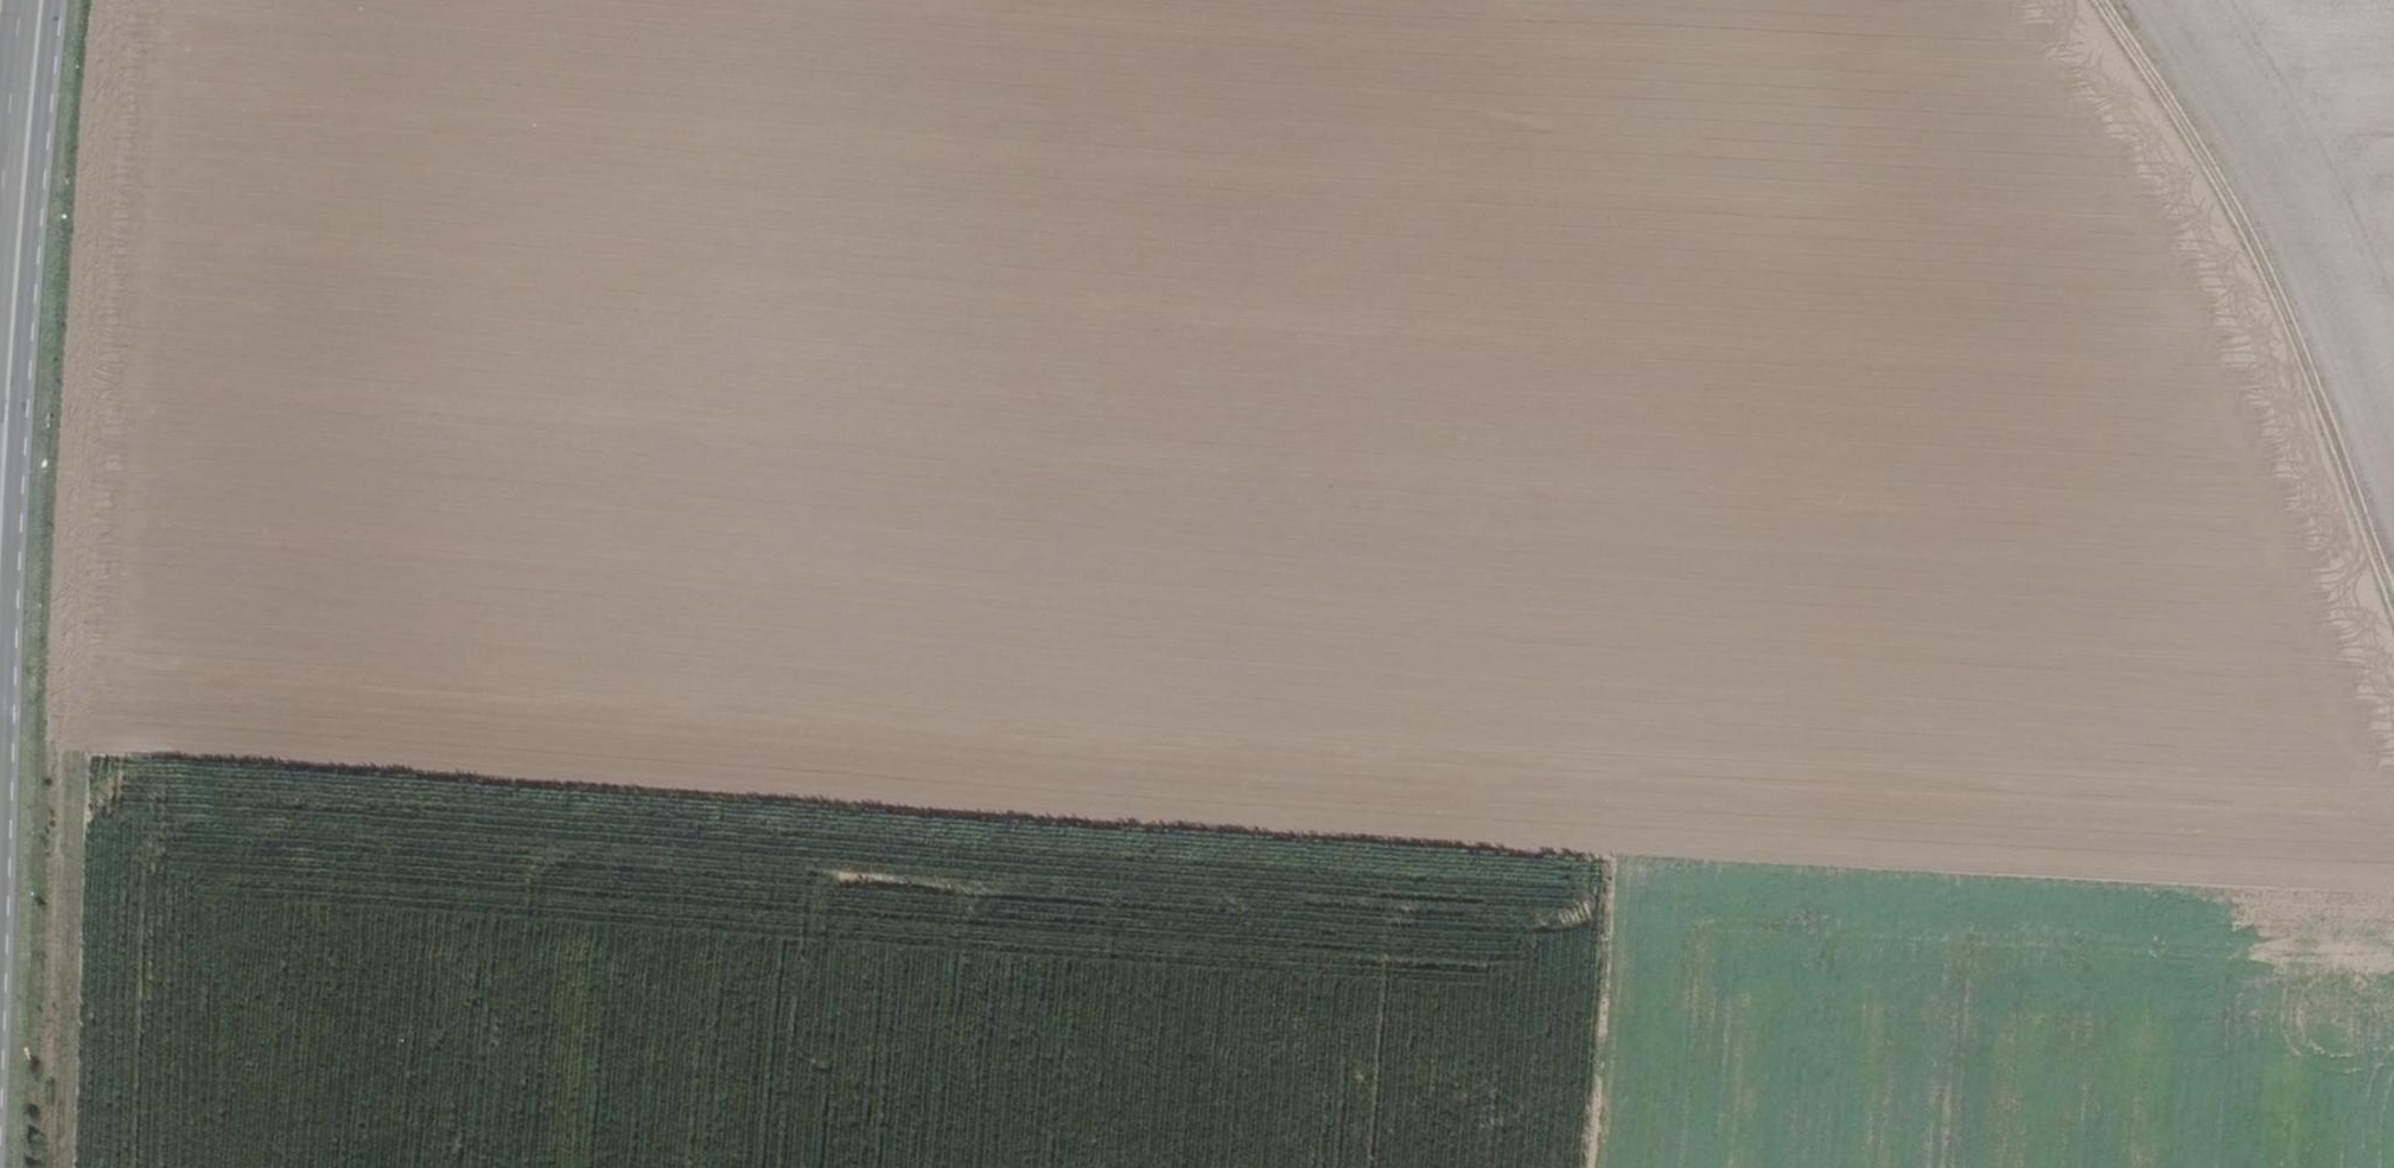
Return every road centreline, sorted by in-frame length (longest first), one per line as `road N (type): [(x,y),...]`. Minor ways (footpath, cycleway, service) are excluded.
road 1 (track): [(2393,882),(2303,869),(342,750),(192,754),(146,763),(119,780),(74,836),(63,899),(54,1167)]
road 2 (track): [(2091,0),(2240,238),(2380,590)]
road 3 (primary): [(36,0),(0,330)]

